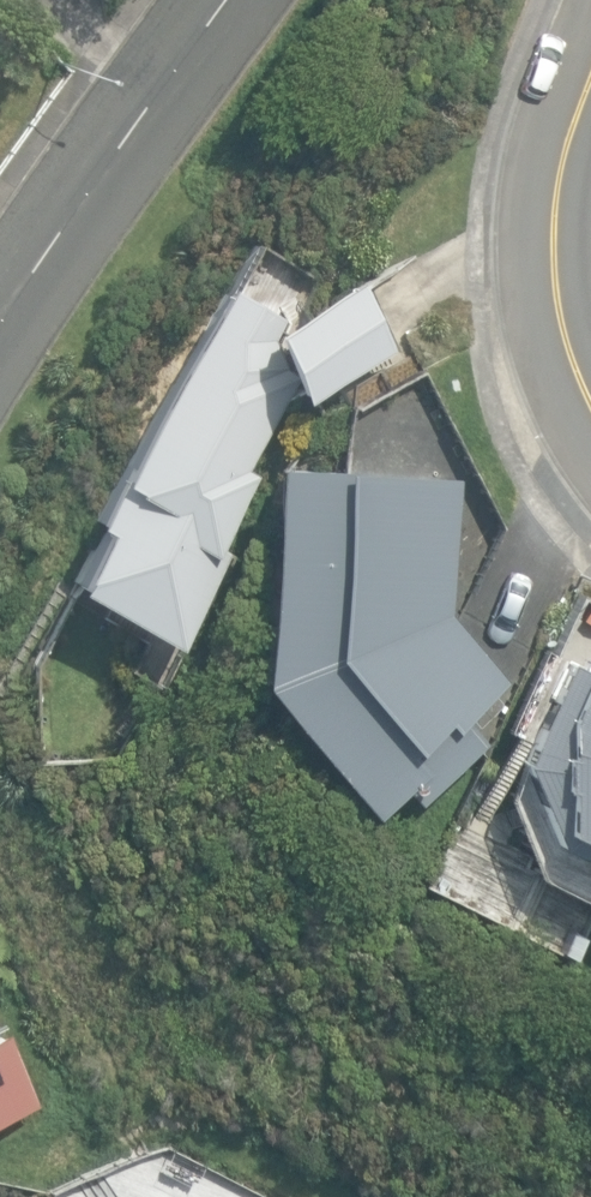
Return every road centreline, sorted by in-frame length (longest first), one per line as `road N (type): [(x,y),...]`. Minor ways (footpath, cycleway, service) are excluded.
road 1 (residential): [(0,329),(217,0)]
road 2 (residential): [(590,73),(558,179),(553,246),(557,313),(590,412)]

